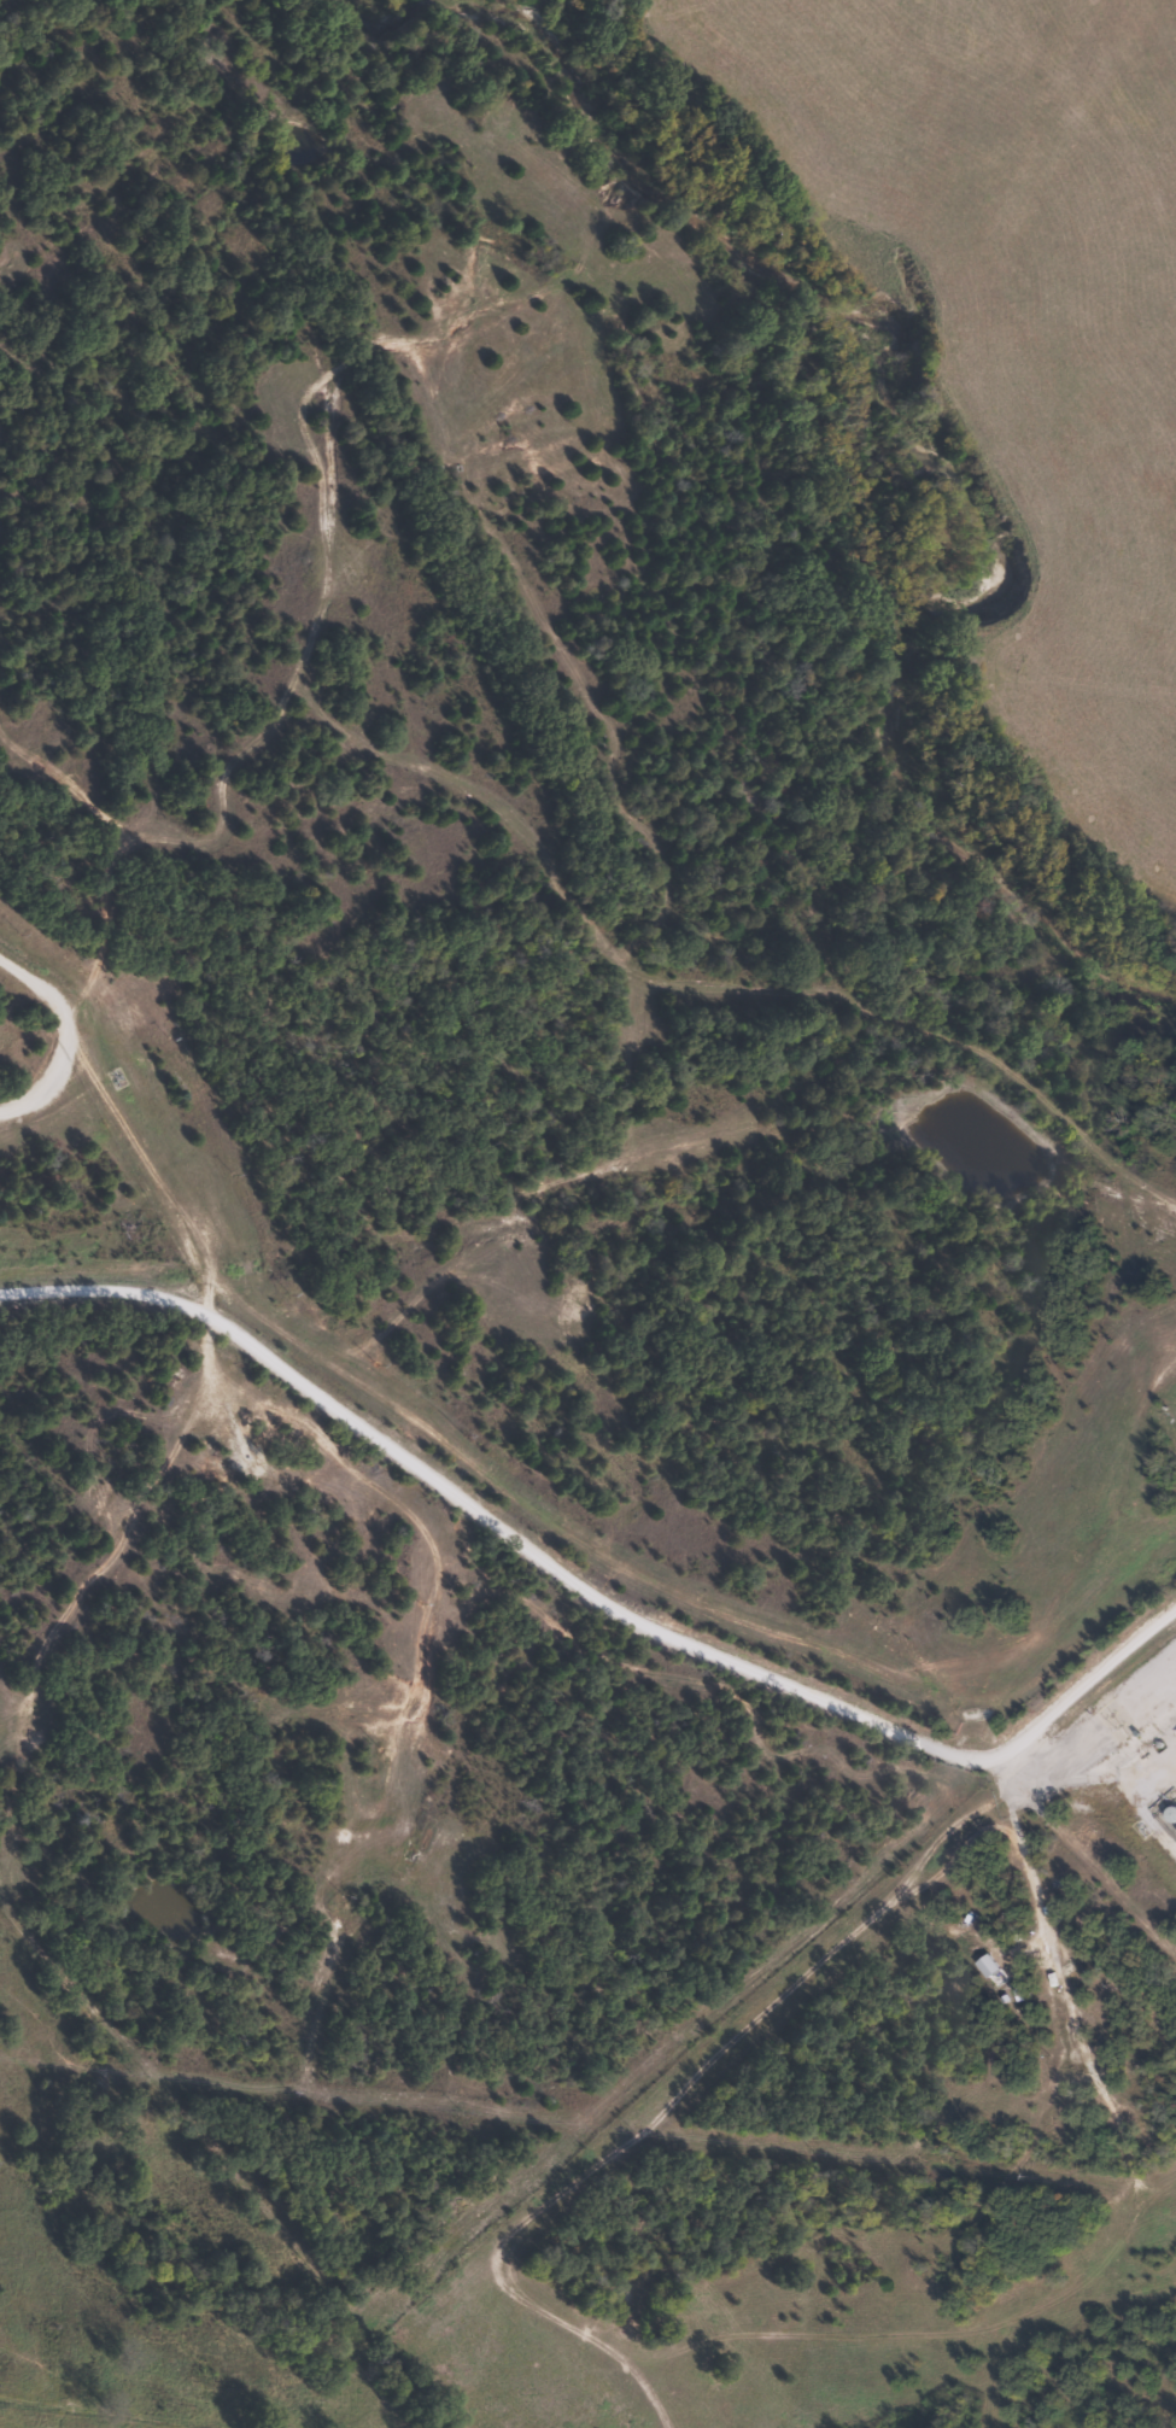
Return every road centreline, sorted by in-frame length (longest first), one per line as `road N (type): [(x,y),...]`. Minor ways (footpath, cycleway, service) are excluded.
road 1 (residential): [(0,1299),(131,1294),(247,1340),(644,1625),(841,1712),(990,1765),(1175,1602)]

